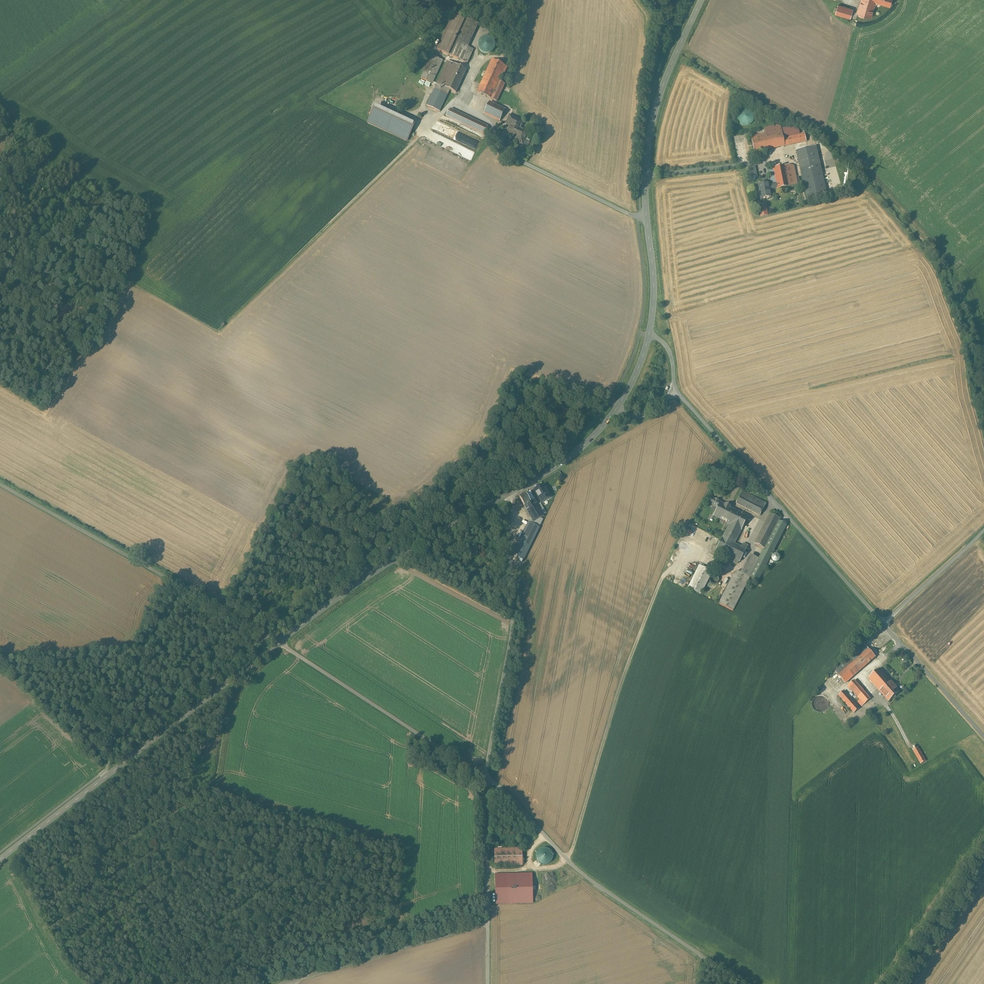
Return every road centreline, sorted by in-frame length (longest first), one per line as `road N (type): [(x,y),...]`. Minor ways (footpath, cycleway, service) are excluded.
road 1 (tertiary): [(279,642),(0,859)]
road 2 (tertiary): [(701,0),(668,72),(647,150),(649,334)]
road 3 (unclassified): [(485,778),(599,886),(745,983)]
road 4 (track): [(453,100),(218,329)]
road 5 (unclassified): [(0,484),(279,642)]
road 6 (unclassified): [(674,386),(884,623)]
road 7 (track): [(567,859),(666,570)]
road 8 (unclassified): [(507,494),(512,632),(485,778)]
road 9 (tertiary): [(507,494),(365,578),(279,642)]
road 10 (unclassified): [(279,642),(485,778)]
road 11 (unclassified): [(286,983),(487,923)]
road 12 (unclassified): [(884,623),(983,737)]
road 13 (unclassified): [(485,778),(487,923)]
road 14 (tertiary): [(616,409),(573,454),(507,494)]
road 15 (unclassified): [(884,623),(983,532)]

